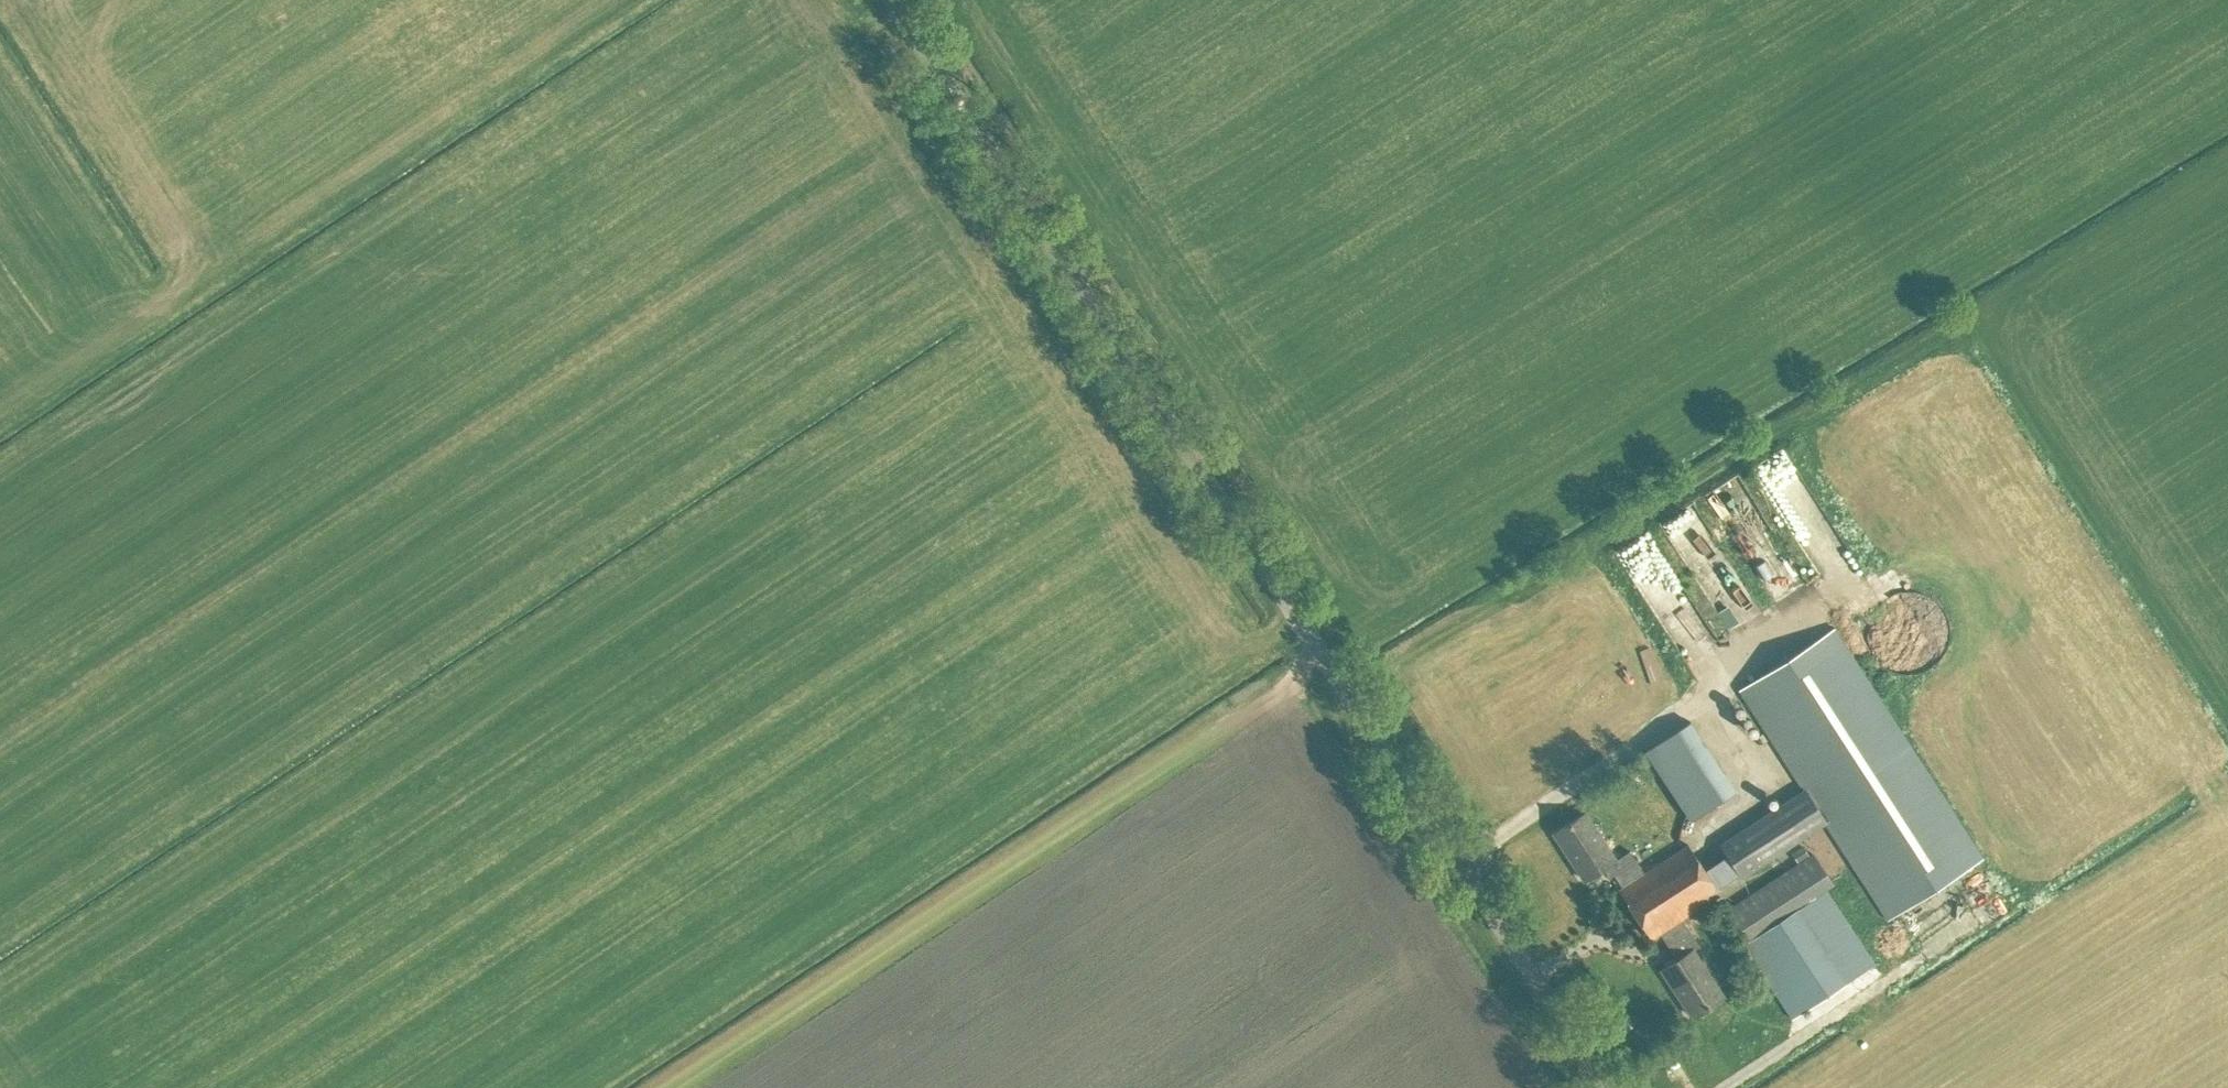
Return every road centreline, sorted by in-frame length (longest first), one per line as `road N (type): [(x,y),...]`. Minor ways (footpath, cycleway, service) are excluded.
road 1 (tertiary): [(1603,1087),(890,0)]
road 2 (track): [(1342,688),(1764,430)]

